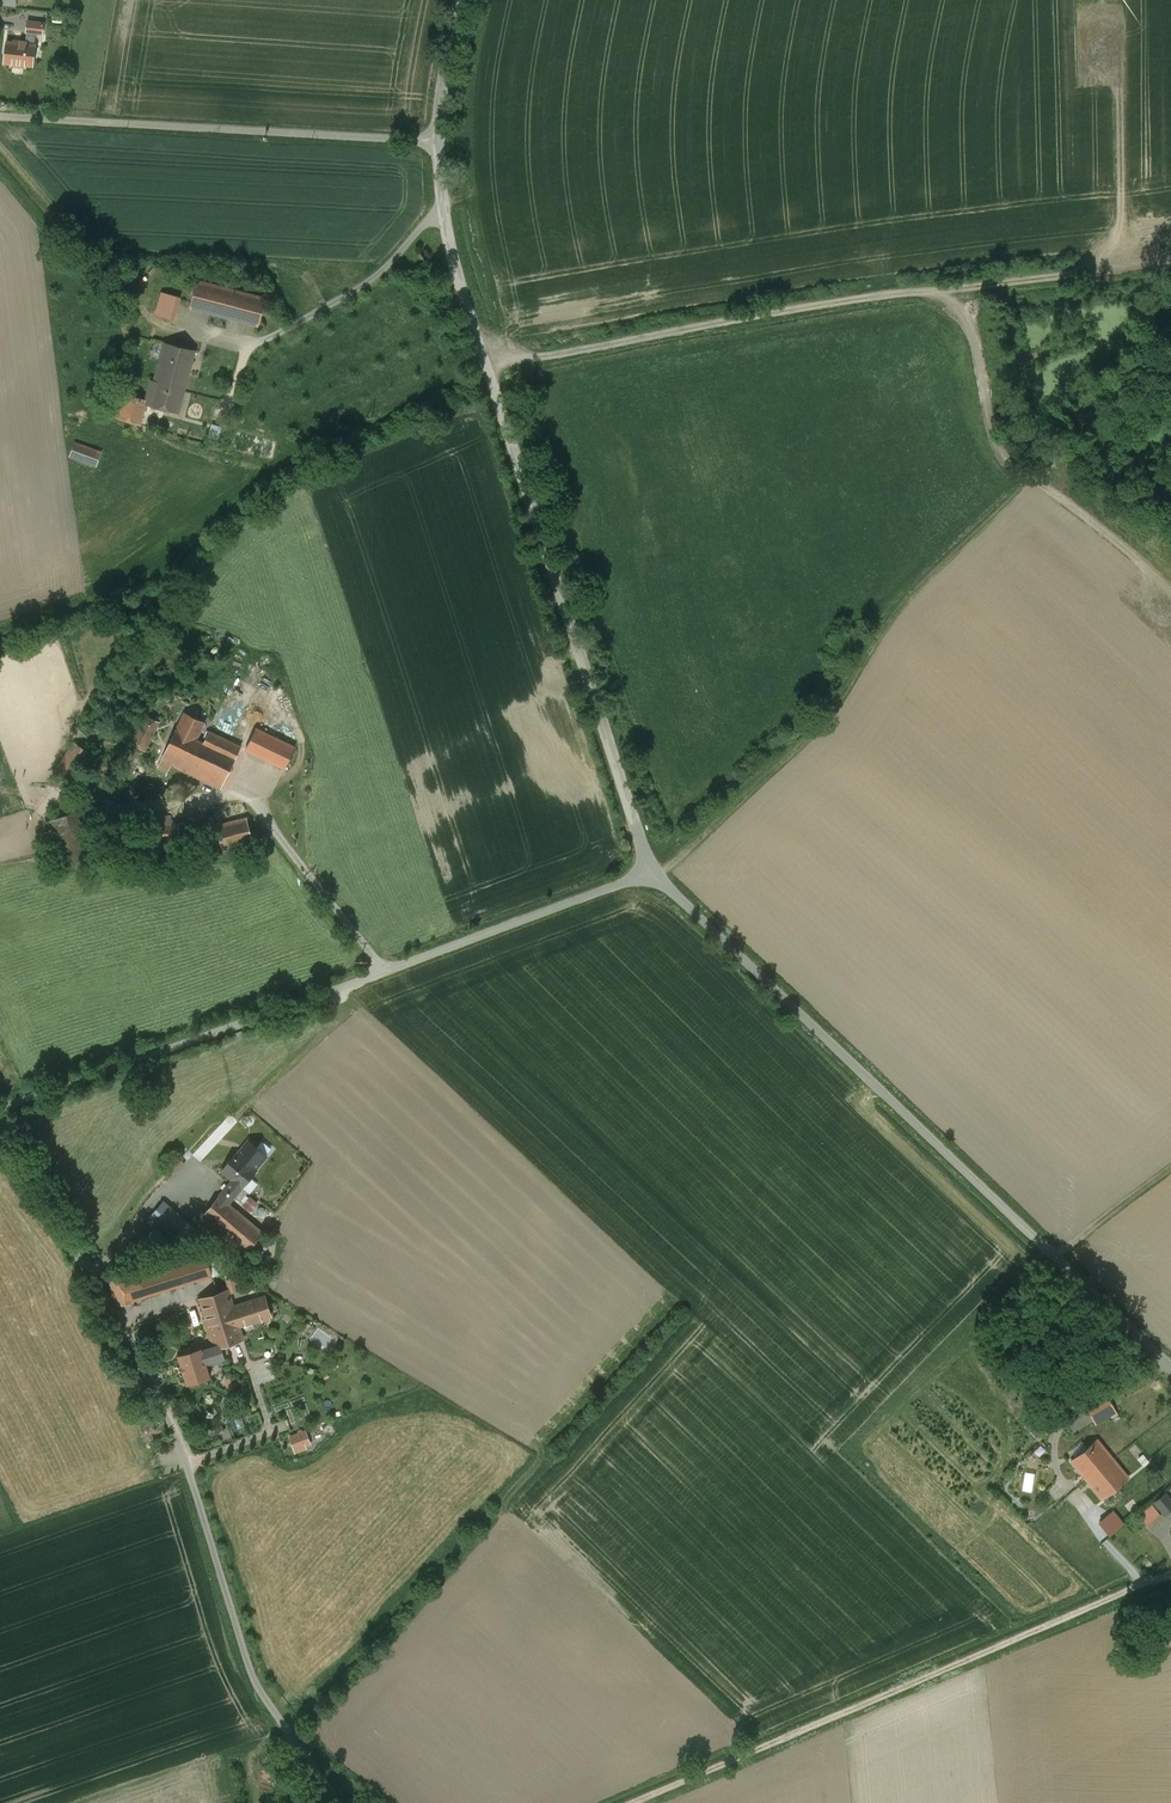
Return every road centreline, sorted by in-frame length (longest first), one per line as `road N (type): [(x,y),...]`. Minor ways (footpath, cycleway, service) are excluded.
road 1 (unclassified): [(436,143),(458,280),(651,869)]
road 2 (unclassified): [(337,1802),(260,1694),(188,1465),(139,1357),(0,1142)]
road 3 (track): [(1170,412),(1105,413),(1083,424),(906,600),(803,743),(673,865),(651,869)]
road 4 (unclassified): [(651,869),(1170,1362)]
road 5 (track): [(481,348),(543,357),(783,310),(1170,262)]
road 6 (unclassified): [(0,1105),(651,869)]
road 7 (track): [(629,1802),(1170,1572)]
road 8 (unclassified): [(0,117),(436,143)]
road 9 (track): [(1108,271),(1122,227),(1117,79)]
road 10 (track): [(1030,479),(1129,551),(1150,577)]
road 11 (track): [(1054,1252),(1170,1159)]
road 12 (unclassified): [(436,143),(459,0)]

